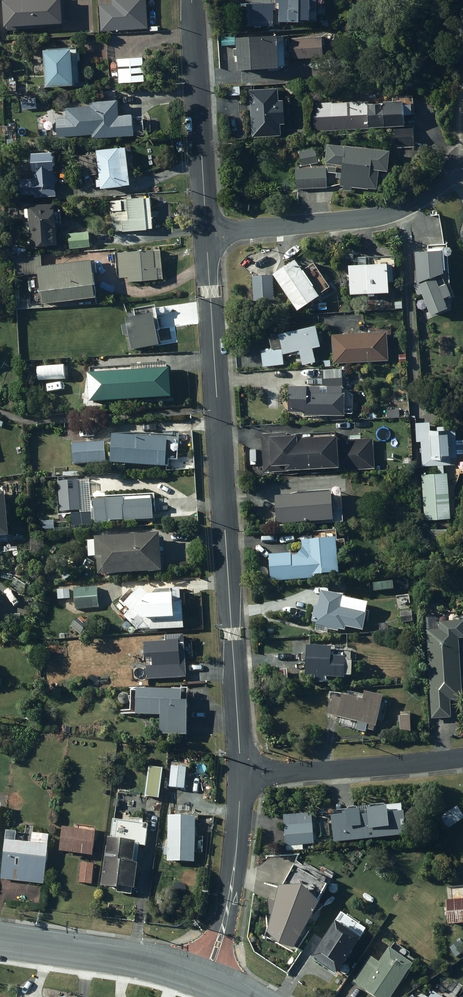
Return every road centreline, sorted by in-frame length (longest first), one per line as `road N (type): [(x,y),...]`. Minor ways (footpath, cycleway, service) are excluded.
road 1 (residential): [(241,772),(206,234)]
road 2 (residential): [(206,234),(391,212),(417,202),(462,163)]
road 3 (residential): [(206,234),(191,0)]
road 4 (residential): [(241,772),(462,758)]
road 5 (residential): [(205,981),(230,893),(241,772)]
road 6 (secondary): [(0,941),(205,981)]

